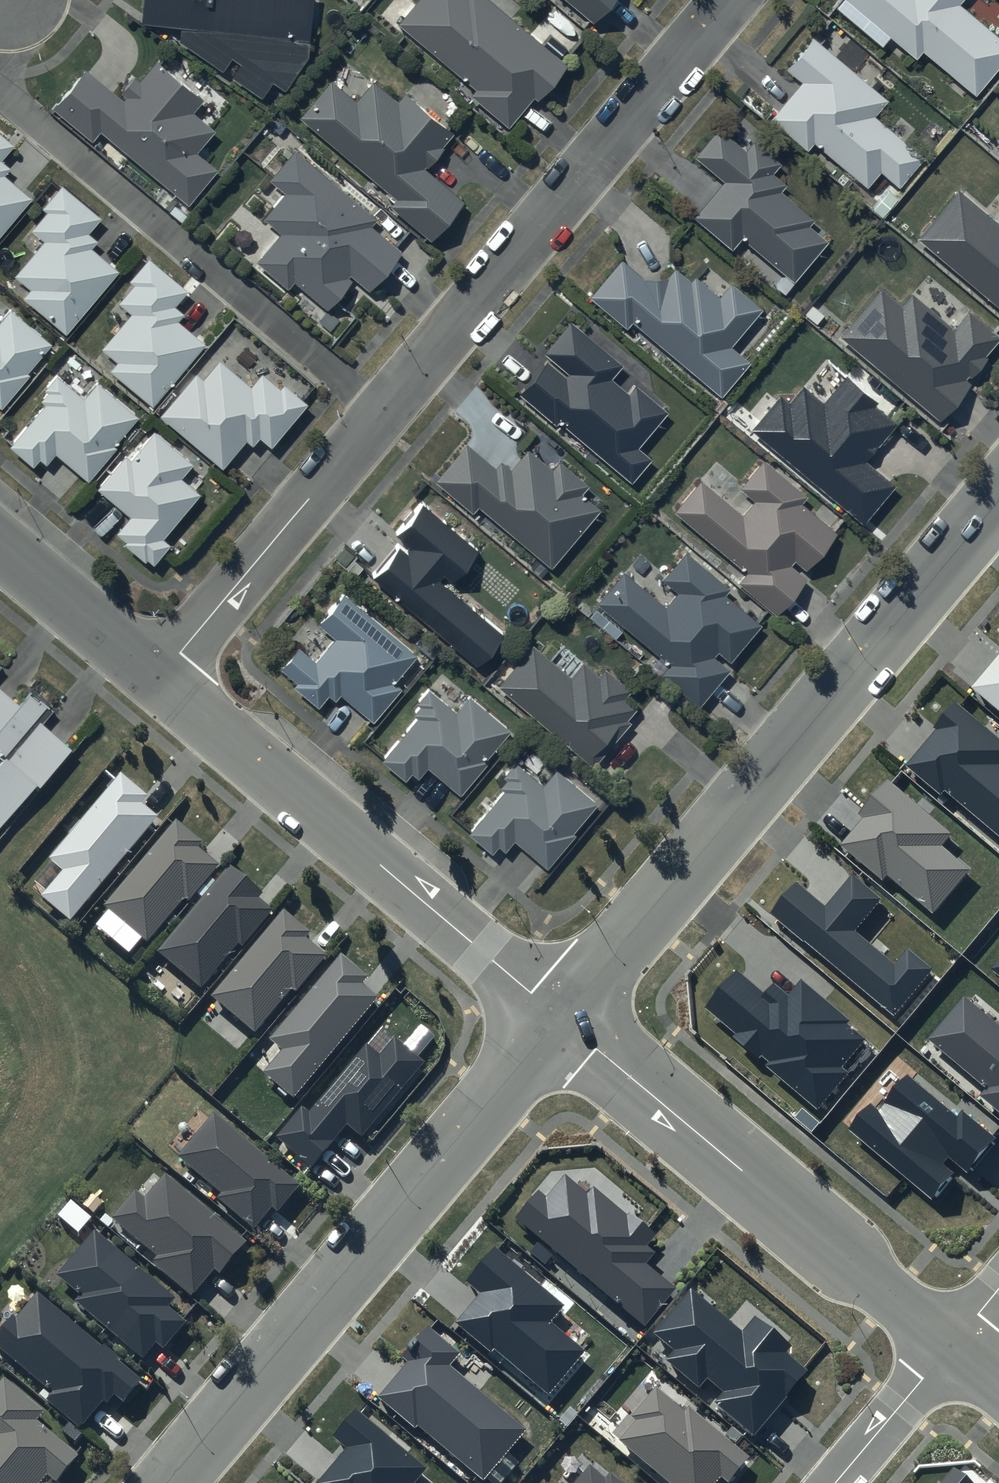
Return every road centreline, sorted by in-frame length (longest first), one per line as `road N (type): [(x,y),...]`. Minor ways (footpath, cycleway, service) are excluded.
road 1 (tertiary): [(558,1017),(998,492)]
road 2 (unclassified): [(170,1482),(558,1017)]
road 3 (residential): [(727,0),(381,415)]
road 4 (tertiary): [(158,676),(558,1017)]
road 5 (residential): [(558,1017),(949,1347)]
road 6 (residential): [(0,92),(381,415)]
road 7 (residential): [(381,415),(158,676)]
road 8 (tertiary): [(0,543),(158,676)]
road 9 (residential): [(835,1482),(949,1347)]

